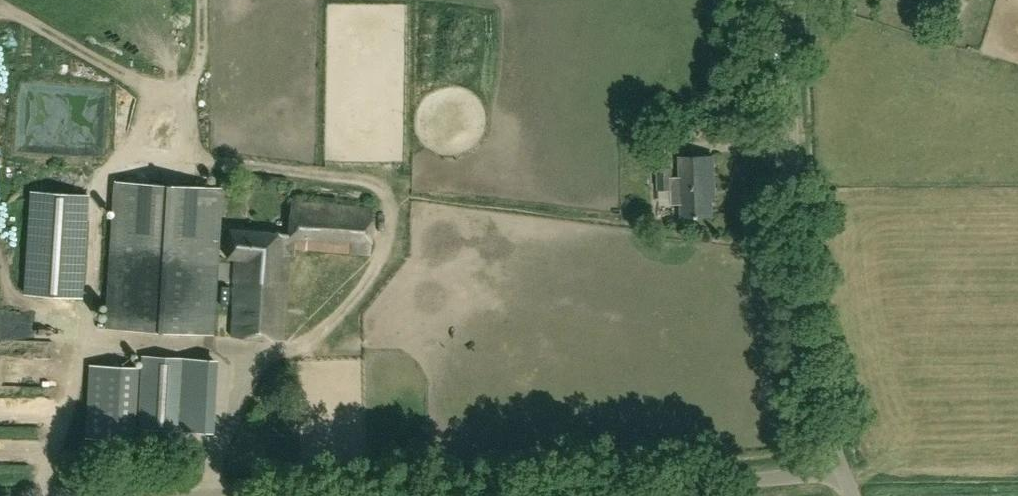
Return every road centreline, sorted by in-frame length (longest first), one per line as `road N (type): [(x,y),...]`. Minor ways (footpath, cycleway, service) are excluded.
road 1 (unclassified): [(839,469),(774,479),(254,495)]
road 2 (unclassified): [(839,469),(797,280),(785,0)]

